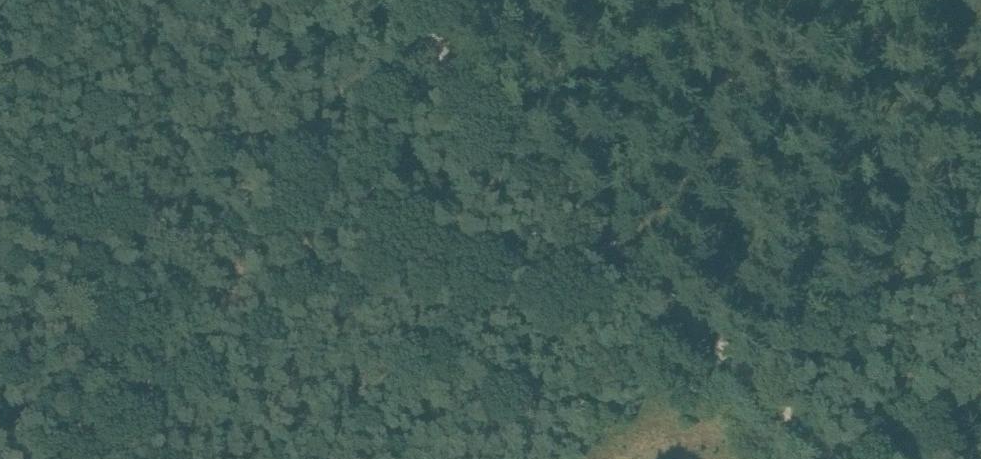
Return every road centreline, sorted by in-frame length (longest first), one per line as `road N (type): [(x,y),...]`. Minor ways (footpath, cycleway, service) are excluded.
road 1 (track): [(758,389),(432,45)]

